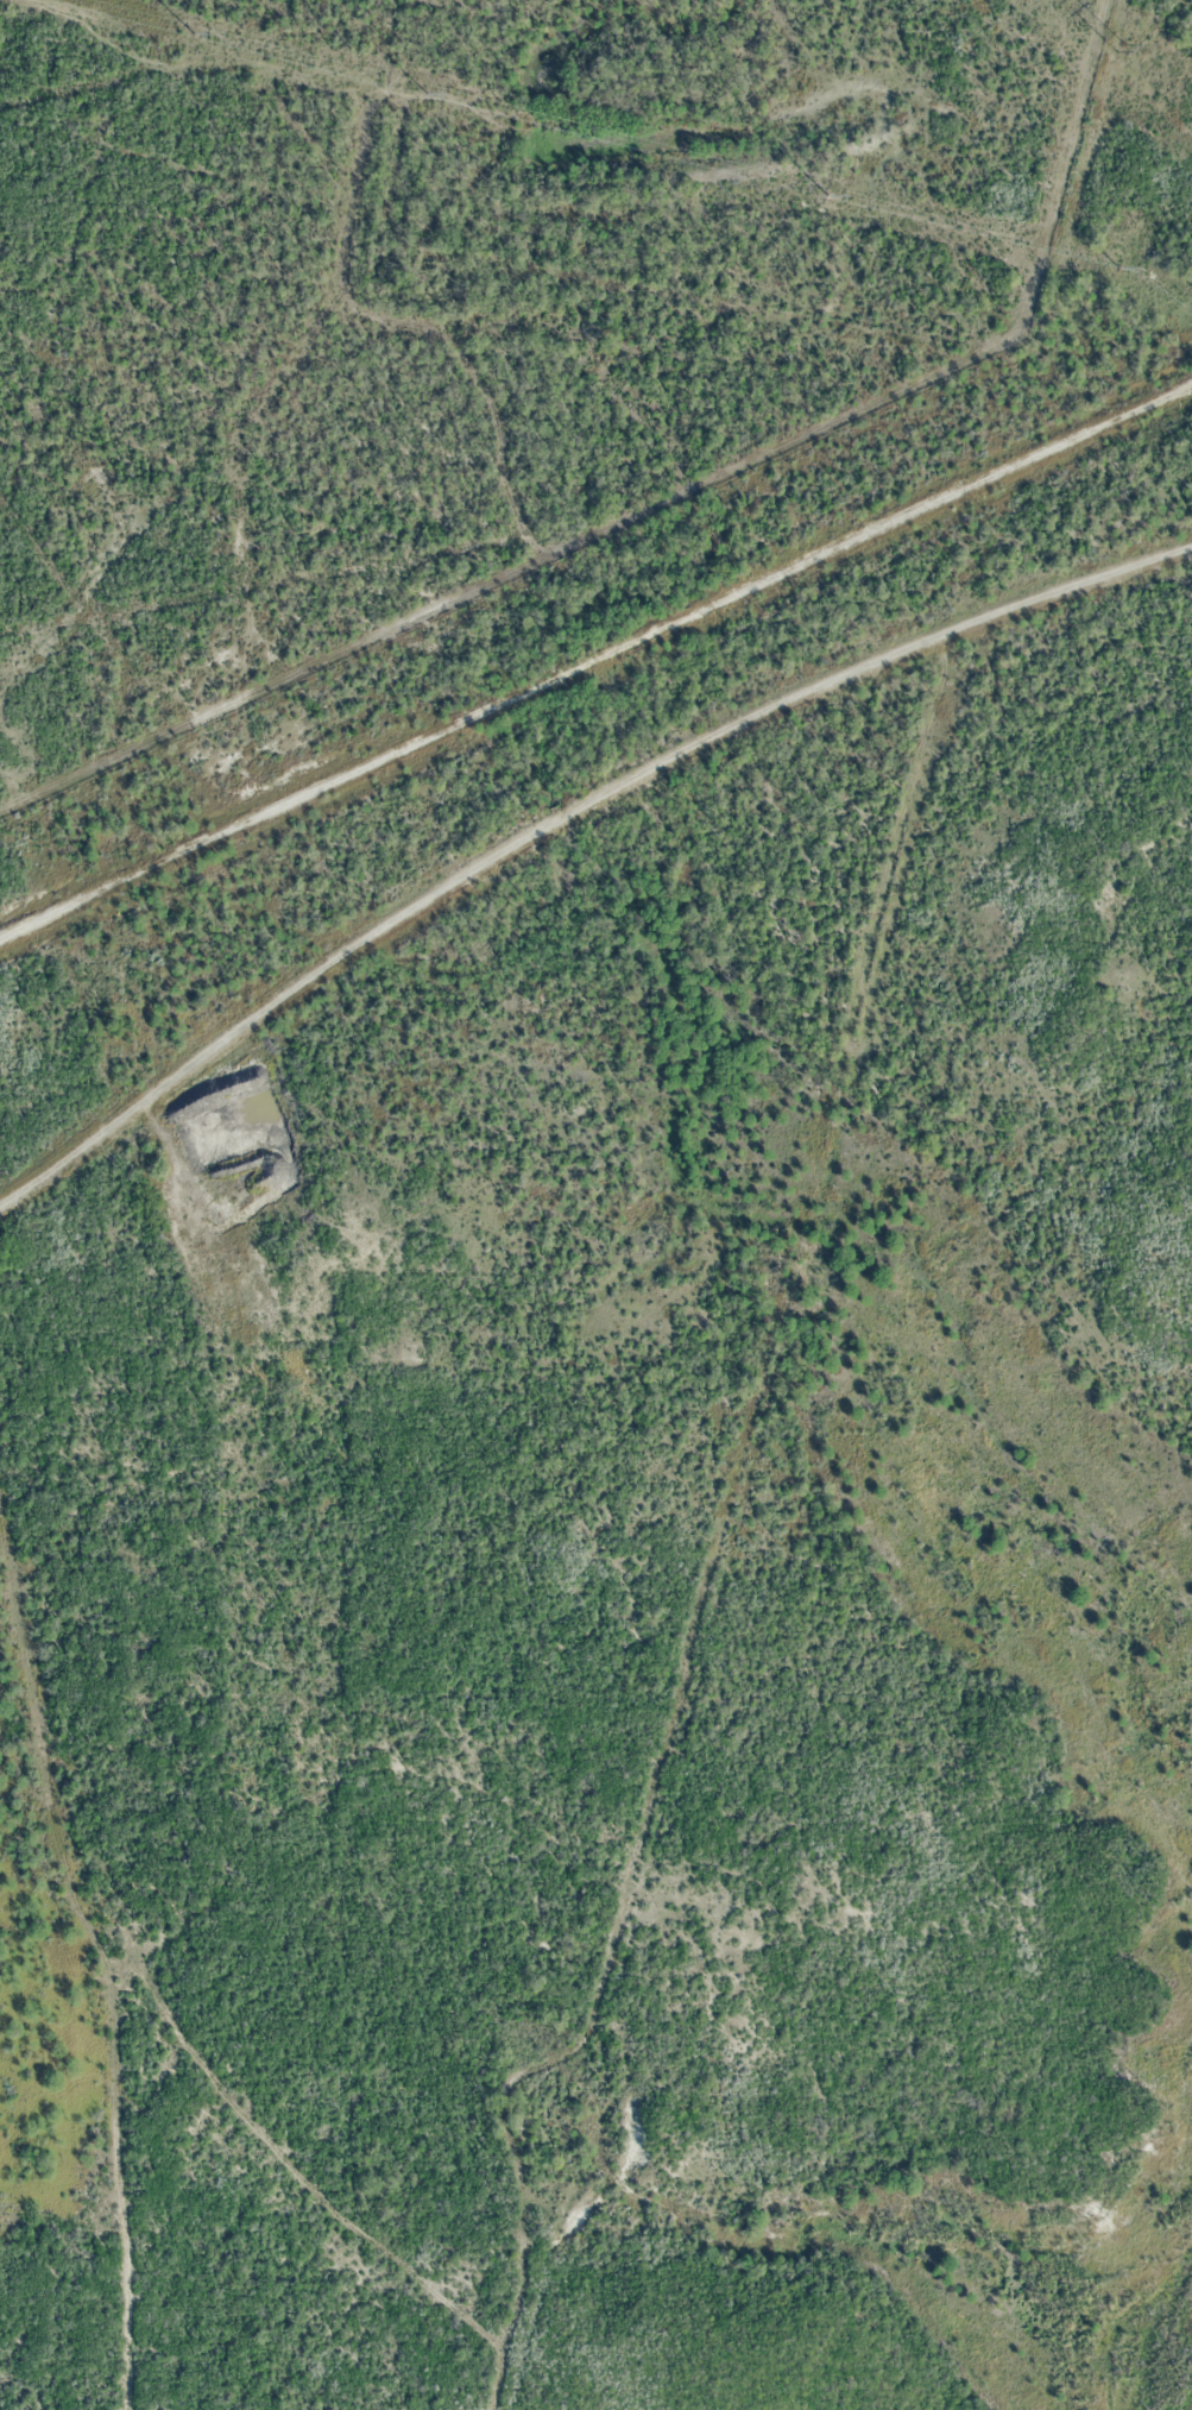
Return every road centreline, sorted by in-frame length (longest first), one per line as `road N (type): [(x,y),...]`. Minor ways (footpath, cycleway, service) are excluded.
road 1 (track): [(1191,351),(0,960)]

